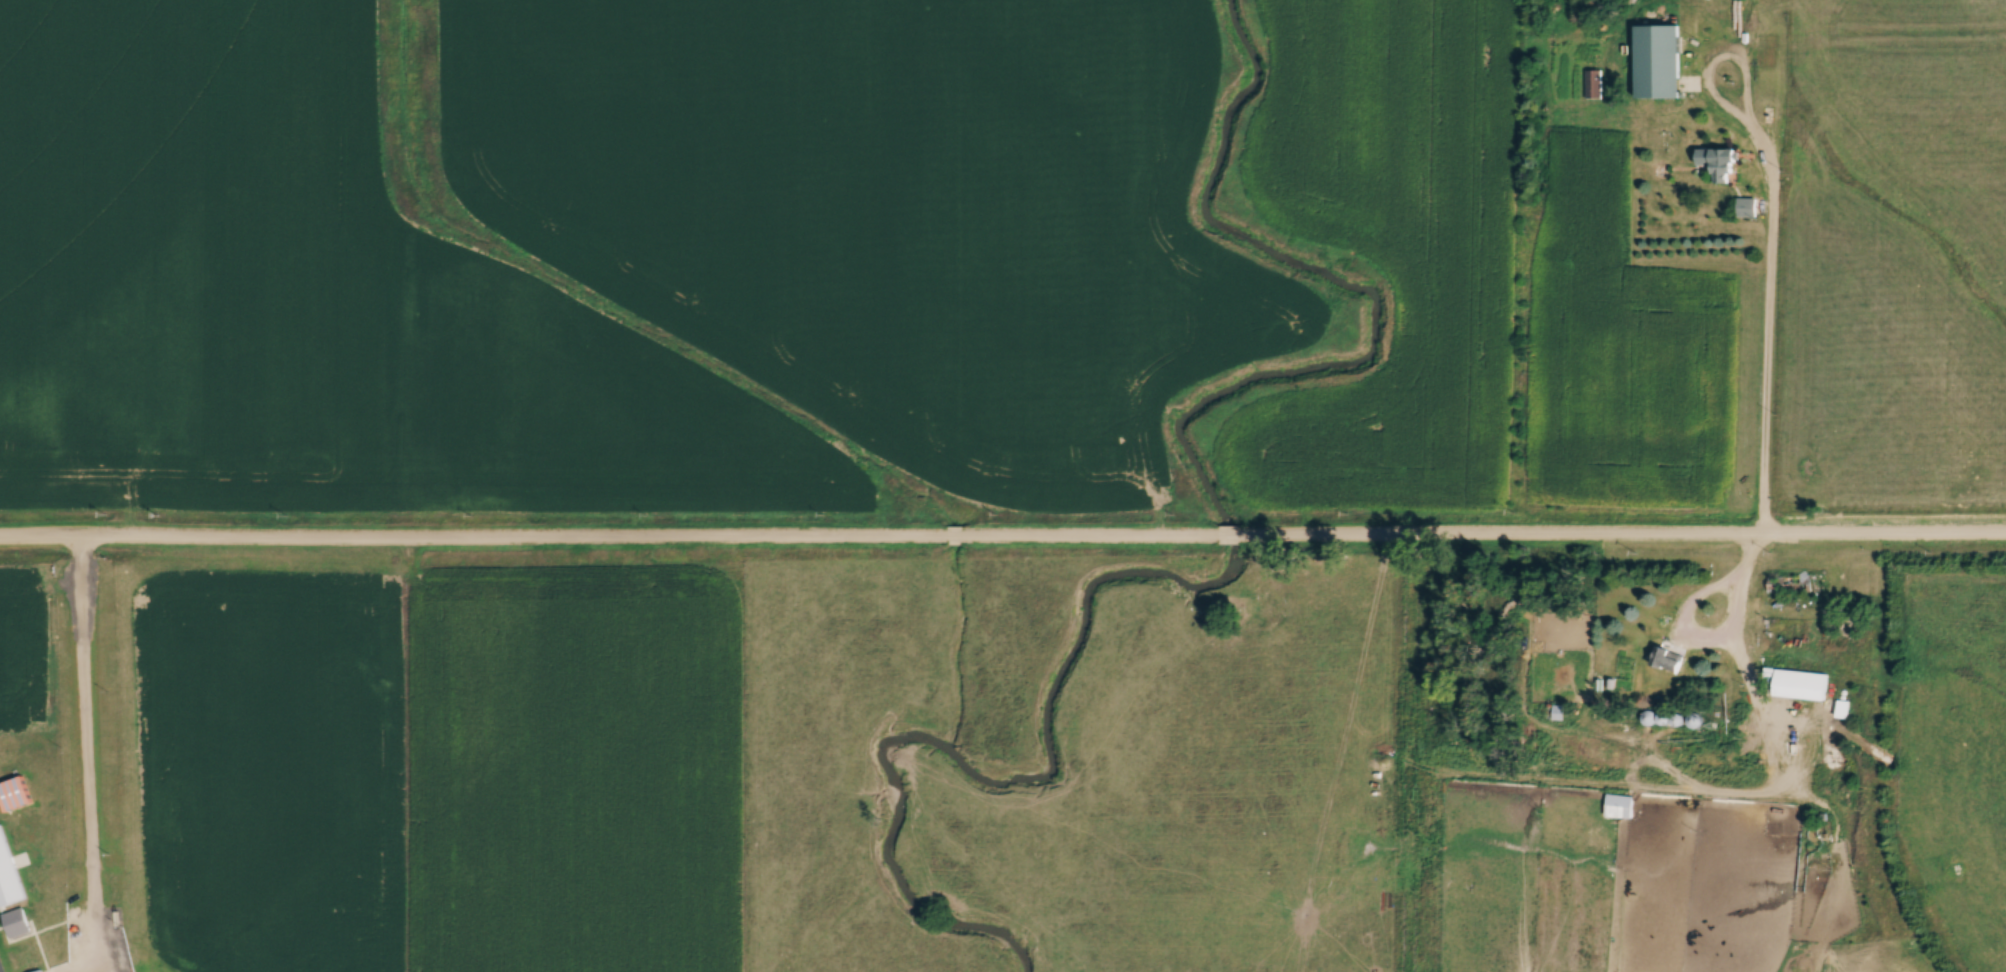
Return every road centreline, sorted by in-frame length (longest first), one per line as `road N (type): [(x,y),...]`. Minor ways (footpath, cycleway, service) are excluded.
road 1 (residential): [(0,535),(1221,536)]
road 2 (residential): [(1239,536),(2005,535)]

